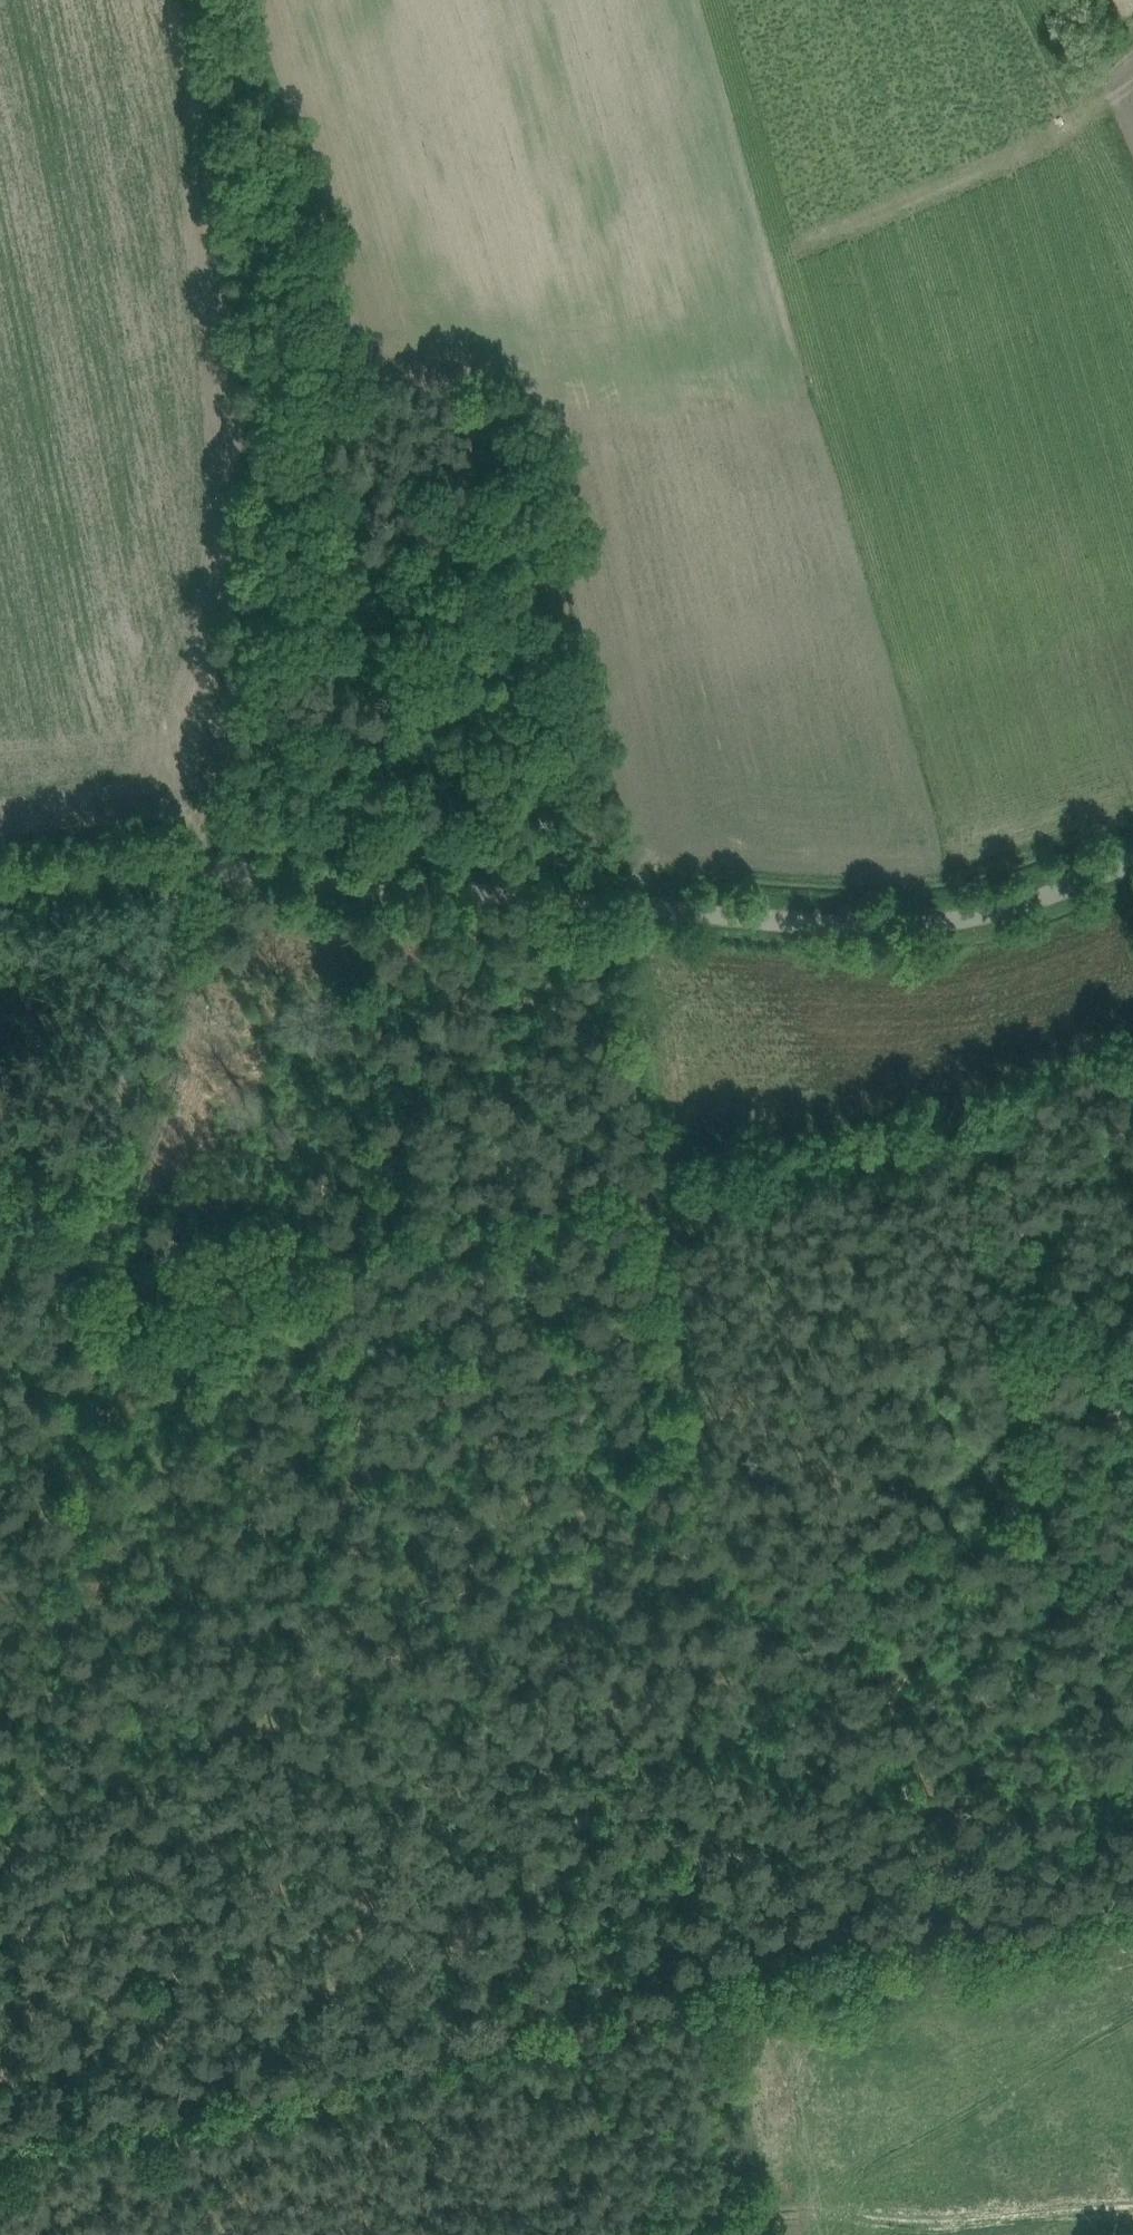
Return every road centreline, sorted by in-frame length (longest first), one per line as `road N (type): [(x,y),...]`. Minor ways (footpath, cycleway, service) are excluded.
road 1 (unclassified): [(161,866),(836,924),(957,918),(1037,899),(1132,859)]
road 2 (unclassified): [(0,1222),(81,1130),(115,1046),(161,866)]
road 3 (unclassified): [(0,883),(161,866)]

